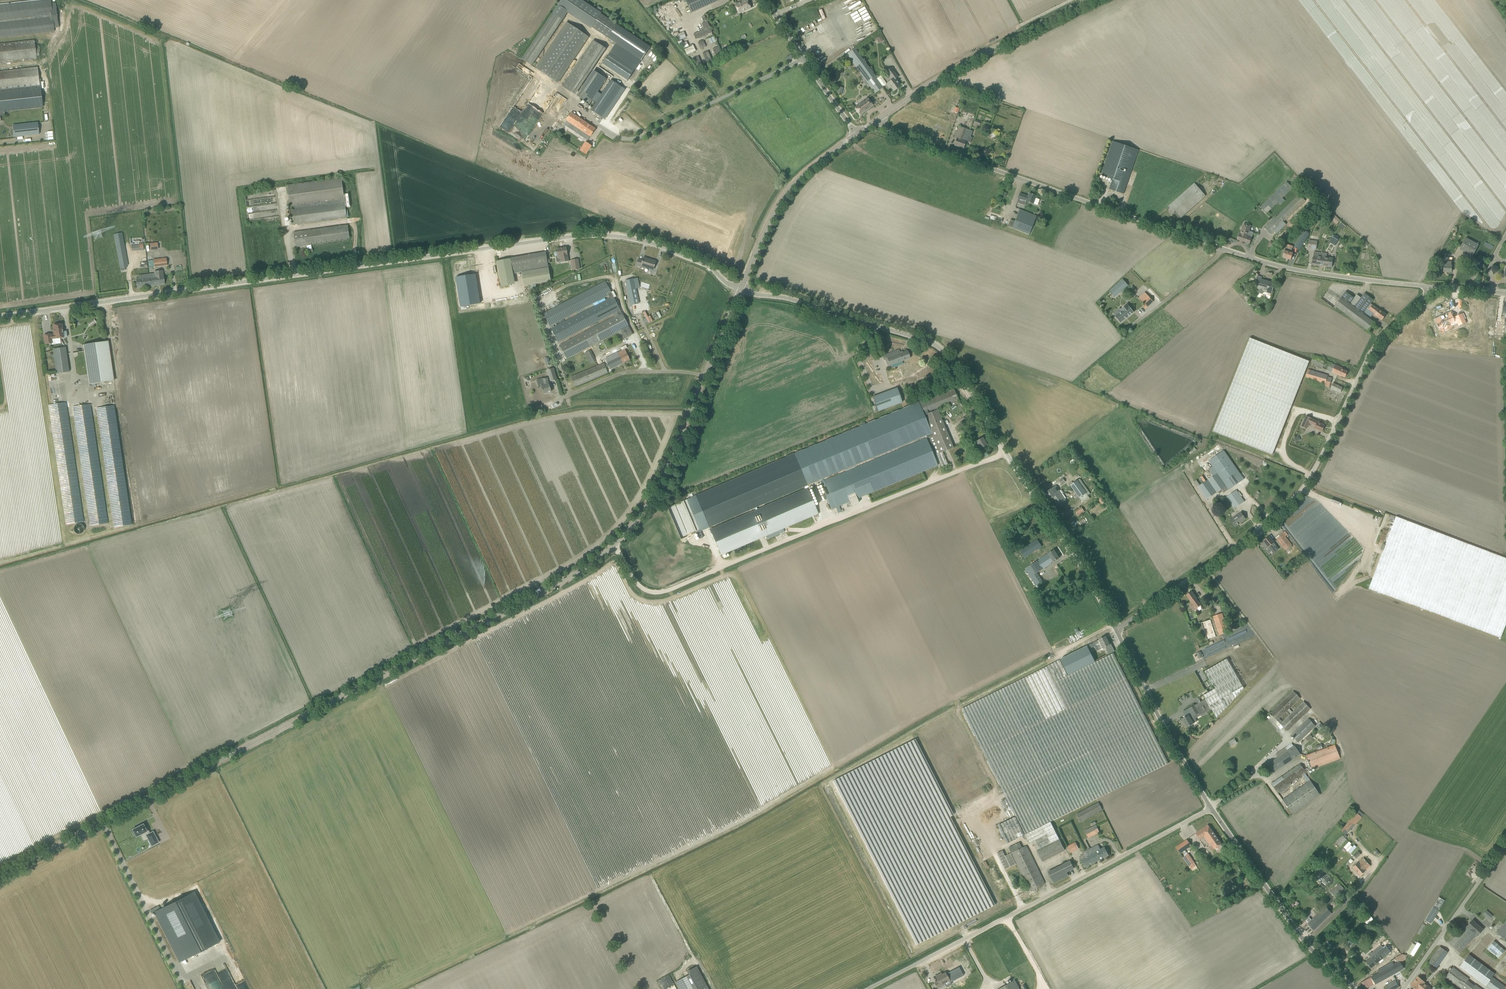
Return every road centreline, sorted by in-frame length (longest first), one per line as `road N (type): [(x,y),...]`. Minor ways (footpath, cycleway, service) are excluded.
road 1 (tertiary): [(0,870),(597,555),(648,493),(741,292)]
road 2 (unclassified): [(0,318),(586,236),(661,247),(741,292)]
road 3 (unclassified): [(1435,291),(1267,263),(892,137),(879,119)]
road 4 (tertiary): [(1116,630),(944,352),(784,297),(741,292)]
road 5 (unclassified): [(1116,630),(1286,508),(1320,460),(1372,352),(1435,291)]
road 6 (unclassified): [(871,988),(1211,808)]
road 7 (tertiary): [(879,119),(975,53),(1083,0)]
road 8 (track): [(33,313),(67,535)]
road 9 (unclassified): [(597,125),(620,137),(639,136),(800,58)]
road 10 (tertiary): [(1211,808),(1116,630)]
road 11 (tertiary): [(741,292),(792,183),(855,134)]
road 12 (unclassified): [(1401,988),(1505,844)]
road 13 (tertiary): [(1304,943),(1211,808)]
road 14 (unclassified): [(1304,943),(1368,878),(1372,860),(1352,835)]

